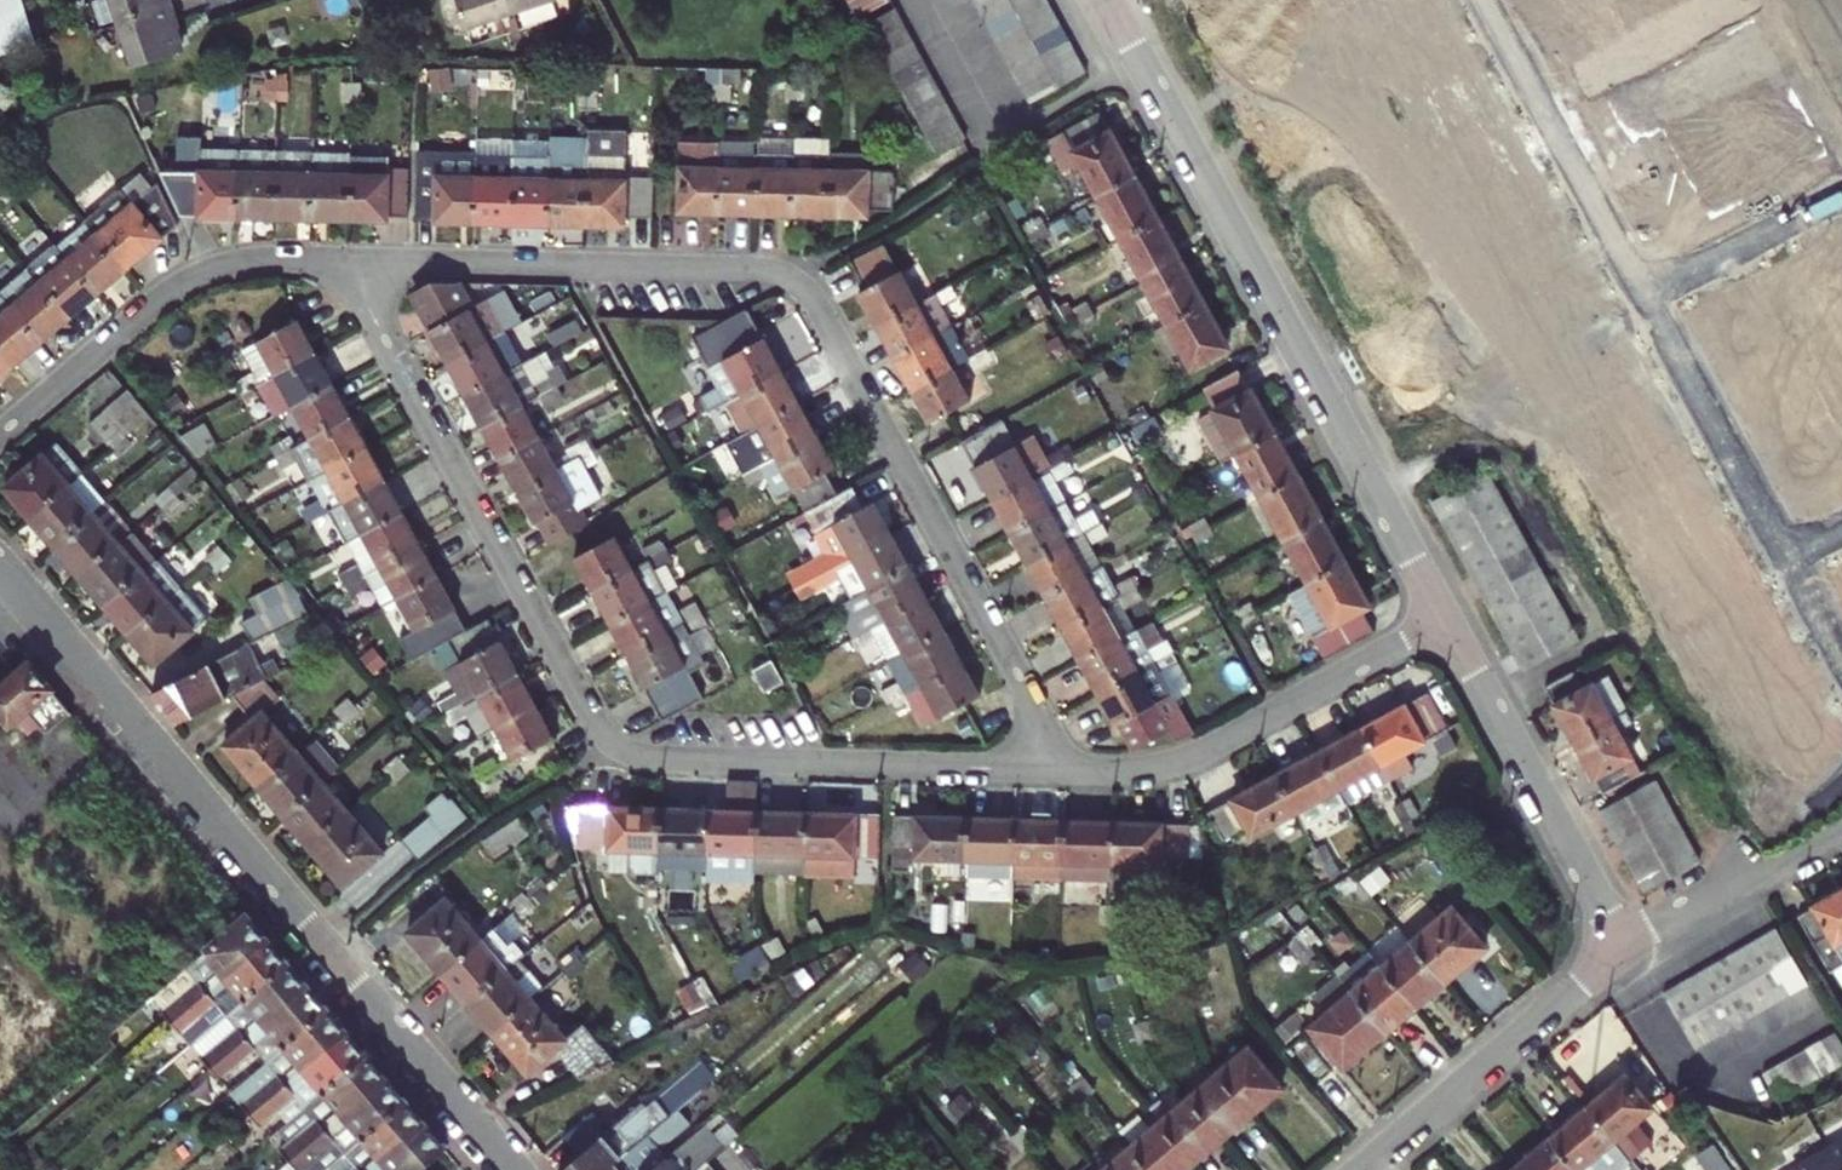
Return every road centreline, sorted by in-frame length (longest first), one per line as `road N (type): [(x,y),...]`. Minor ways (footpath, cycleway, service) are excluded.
road 1 (residential): [(349,259),(582,707),(612,745),(671,759),(1071,765)]
road 2 (residential): [(1071,765),(821,309),(792,277),(744,267),(349,259)]
road 3 (residential): [(0,567),(519,1169)]
road 4 (residential): [(1107,0),(1447,617)]
road 5 (residential): [(1071,765),(1181,758),(1447,617)]
road 6 (residential): [(0,434),(153,303),(210,267),(280,256),(349,259)]
road 7 (residential): [(1447,617),(1630,949)]
road 8 (residential): [(1363,1169),(1630,949)]
road 9 (residential): [(1648,297),(1485,0)]
road 10 (residential): [(1786,553),(1648,297)]
road 11 (residential): [(1630,949),(1841,826)]
road 12 (residential): [(1648,297),(1841,196)]

